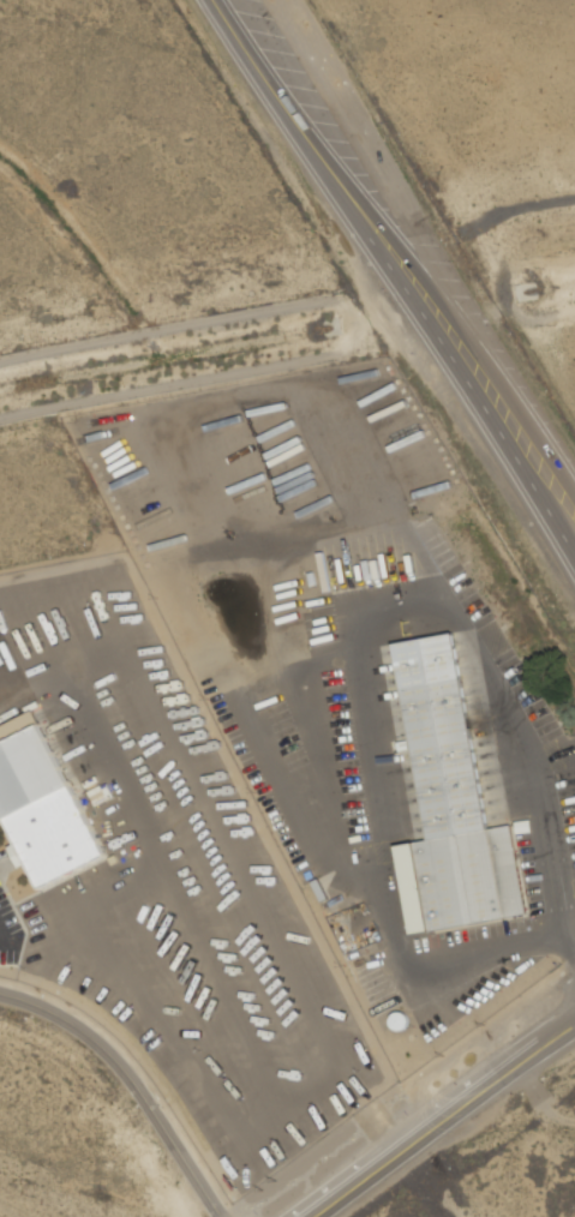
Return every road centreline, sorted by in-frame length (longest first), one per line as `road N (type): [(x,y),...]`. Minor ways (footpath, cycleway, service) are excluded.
road 1 (secondary): [(355,194),(371,239),(574,555)]
road 2 (secondary): [(574,499),(355,194)]
road 3 (residential): [(0,999),(88,1026),(167,1127),(216,1216)]
road 4 (tertiary): [(574,1025),(315,1216)]
road 5 (secondary): [(220,0),(355,194)]

